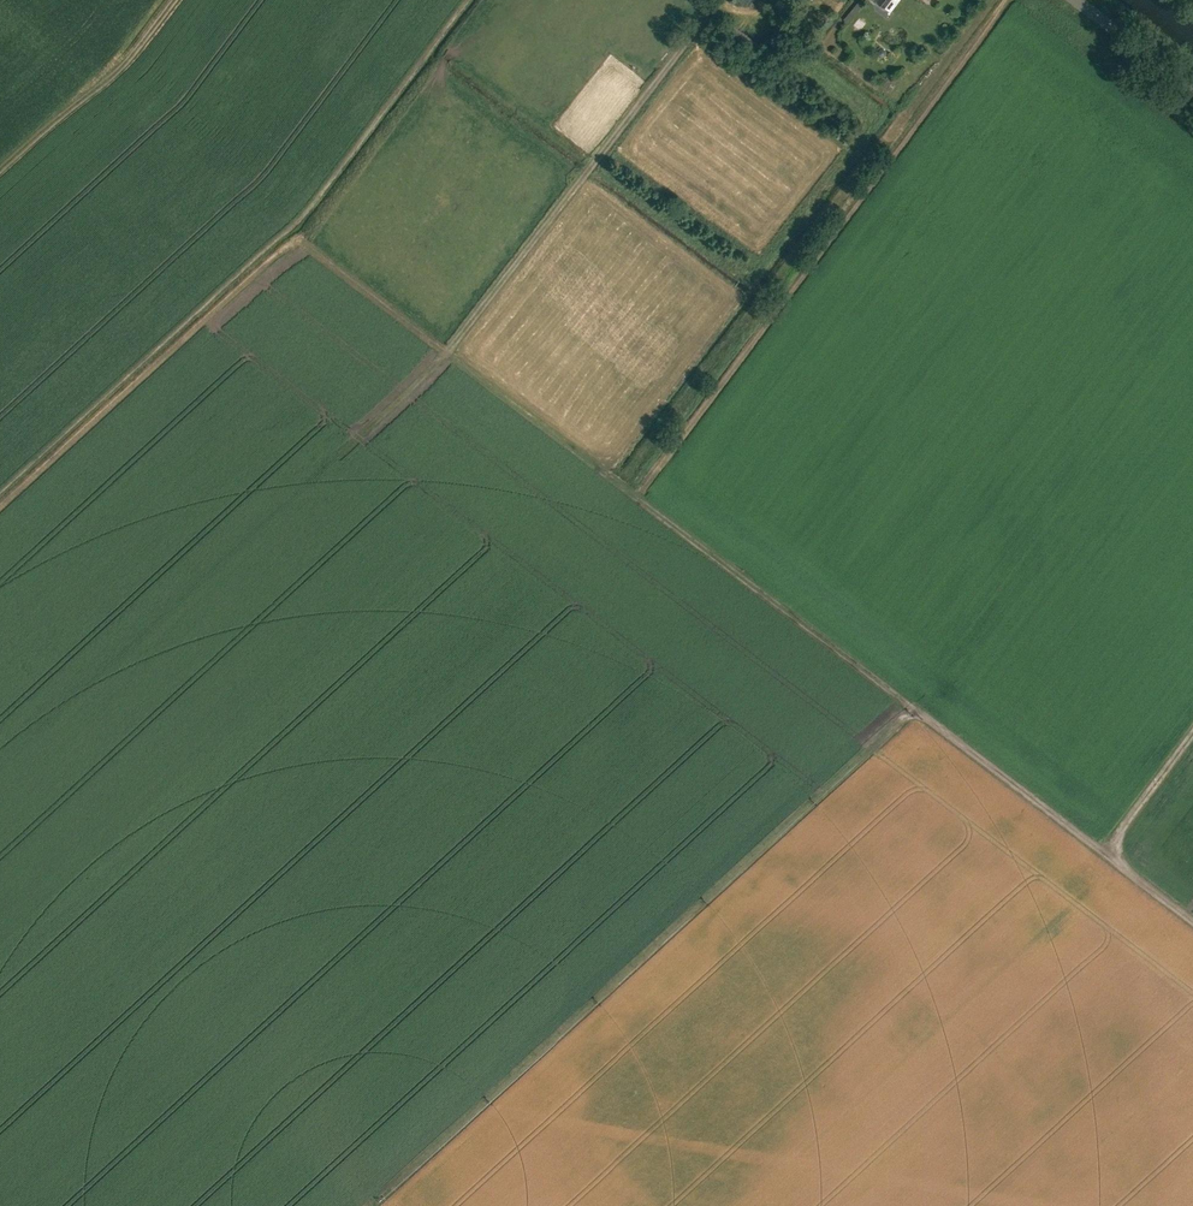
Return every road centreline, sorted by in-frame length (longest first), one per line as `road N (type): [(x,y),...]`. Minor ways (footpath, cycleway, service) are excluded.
road 1 (tertiary): [(1192,90),(1075,0)]

